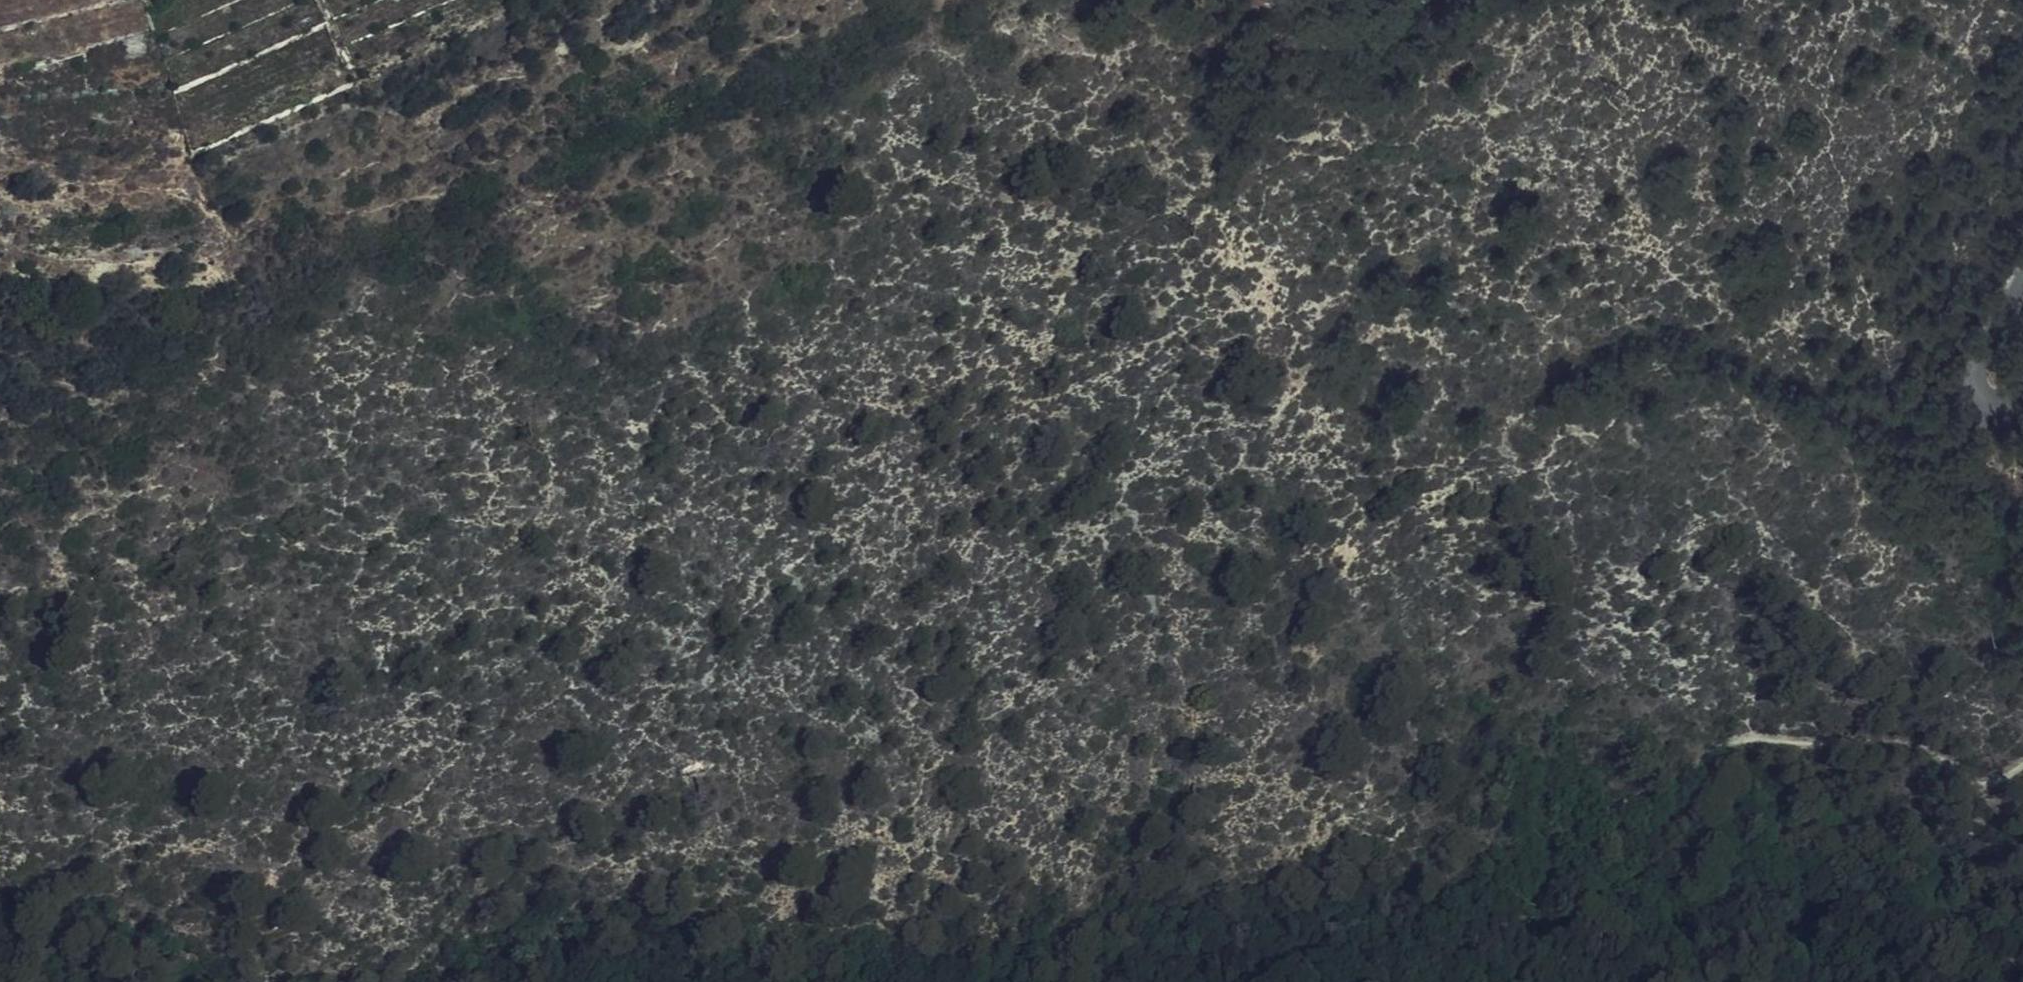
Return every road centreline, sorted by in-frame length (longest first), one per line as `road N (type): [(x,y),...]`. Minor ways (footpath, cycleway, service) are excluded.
road 1 (residential): [(2022,386),(2010,407),(1992,412),(1977,396),(2022,292)]

